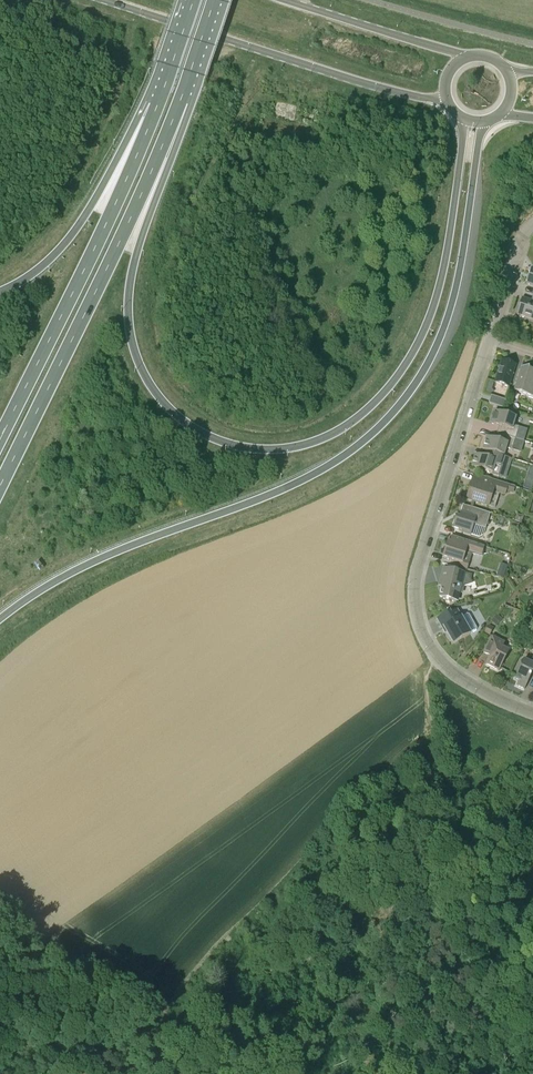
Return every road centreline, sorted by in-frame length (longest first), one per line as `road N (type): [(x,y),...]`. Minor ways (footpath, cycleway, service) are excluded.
road 1 (trunk): [(463,119),(444,270),(415,349),(350,423),(271,450),(231,445),(184,421),(156,393),(135,352),(129,287),(180,104)]
road 2 (trunk): [(0,619),(96,559),(294,484),(384,423),(417,382),(446,321),(484,122)]
road 3 (residential): [(532,714),(447,668),(426,642),(414,604),(418,565),(489,341)]
road 4 (trunk): [(0,486),(180,104)]
road 5 (trunk): [(157,105),(0,438)]
road 6 (tertiary): [(105,0),(402,93),(446,98)]
road 7 (trunk): [(157,105),(76,231),(0,297)]
road 8 (tertiary): [(468,57),(286,0)]
road 9 (residential): [(532,223),(519,244),(489,341)]

